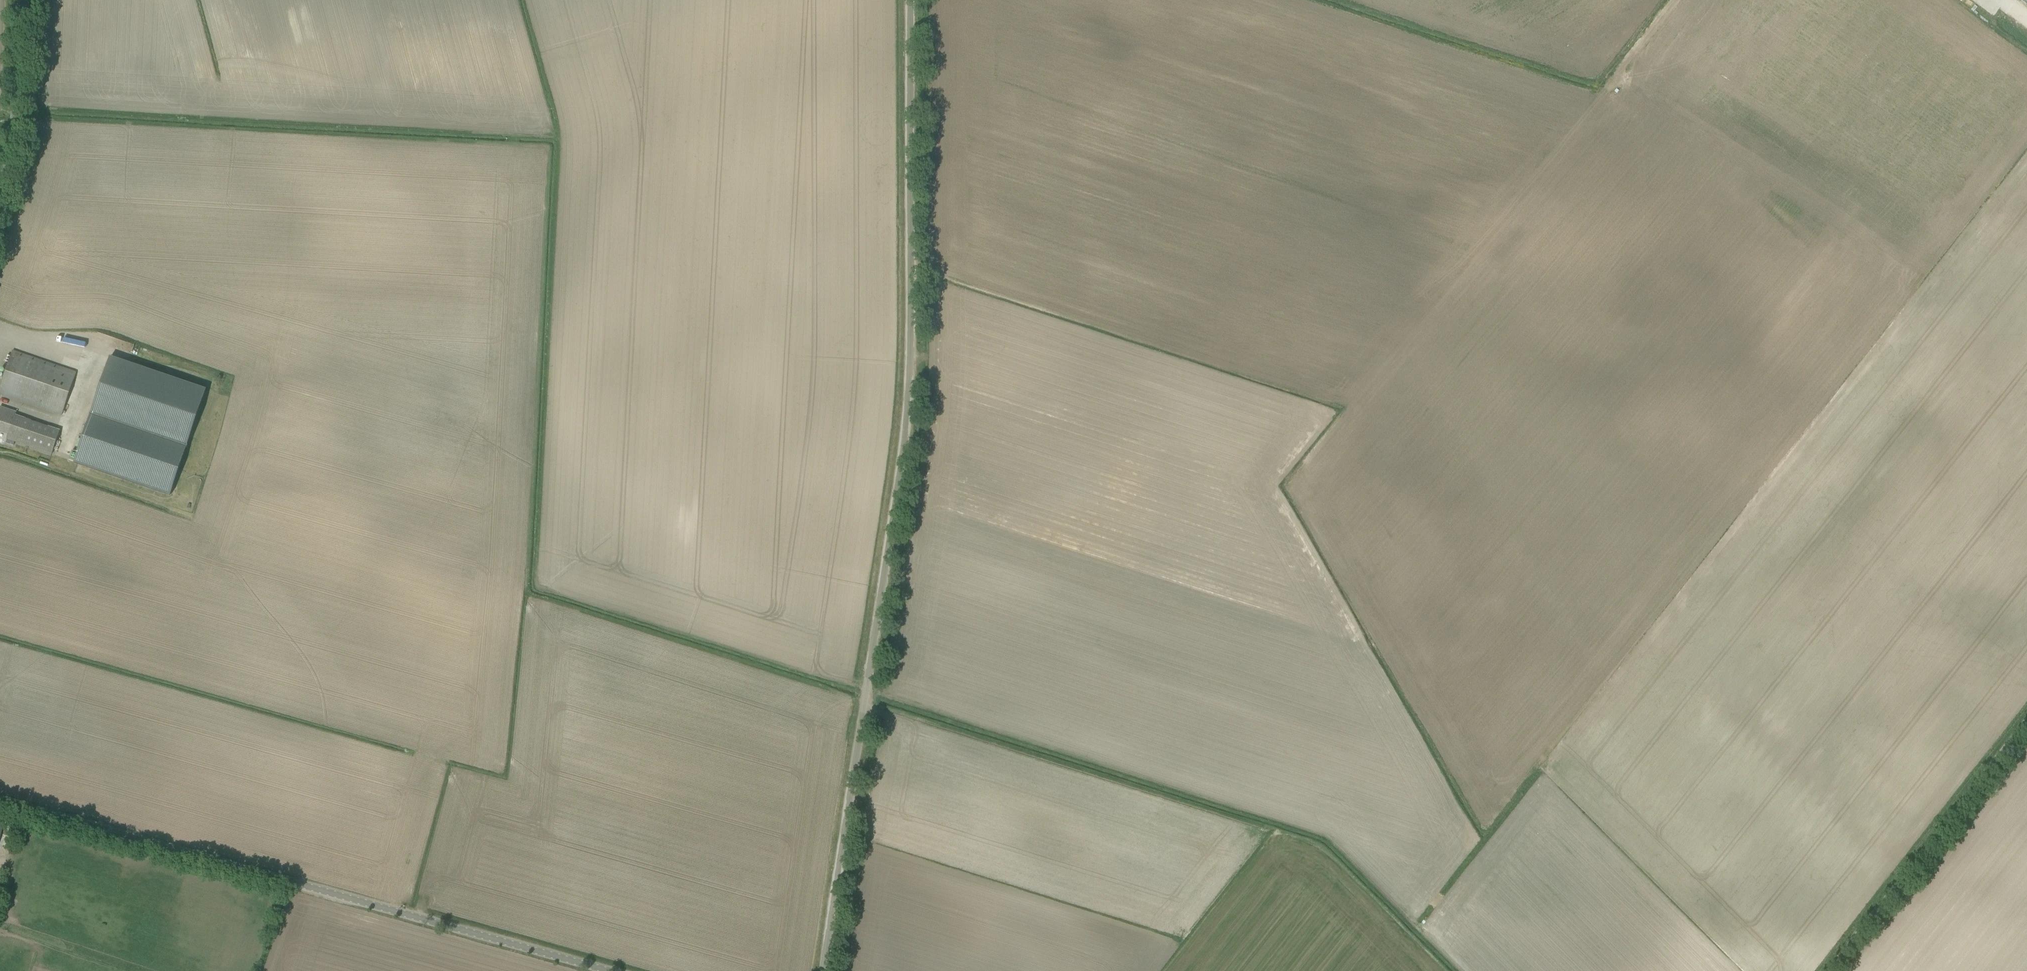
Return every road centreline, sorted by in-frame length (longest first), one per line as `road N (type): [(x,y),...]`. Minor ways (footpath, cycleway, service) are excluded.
road 1 (unclassified): [(822,970),(900,463),(909,360),(909,0)]
road 2 (unclassified): [(605,970),(0,802)]
road 3 (unclassified): [(1834,970),(2026,732)]
road 4 (unclassified): [(0,202),(16,137),(23,0)]

